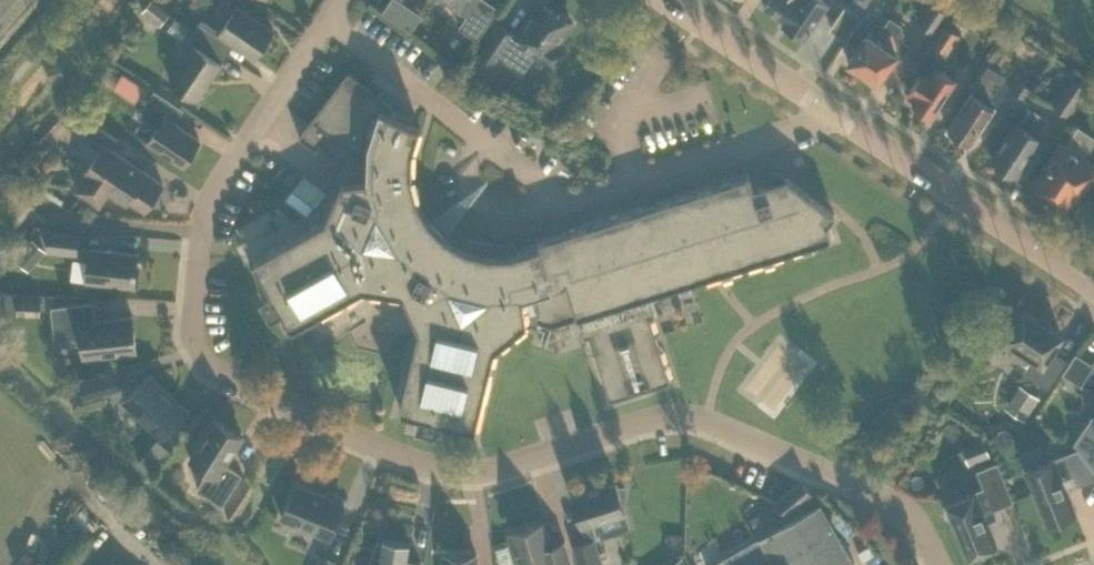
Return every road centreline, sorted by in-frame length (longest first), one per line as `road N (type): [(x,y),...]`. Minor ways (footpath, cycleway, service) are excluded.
road 1 (residential): [(941,564),(889,496),(781,456),(714,420),(656,417),(554,457),(449,474),(208,363),(192,333),(200,233),(227,167),(324,21)]
road 2 (residential): [(828,111),(565,201),(324,21)]
road 3 (unclassified): [(1093,287),(828,111)]
road 4 (unclassified): [(828,111),(668,0)]

